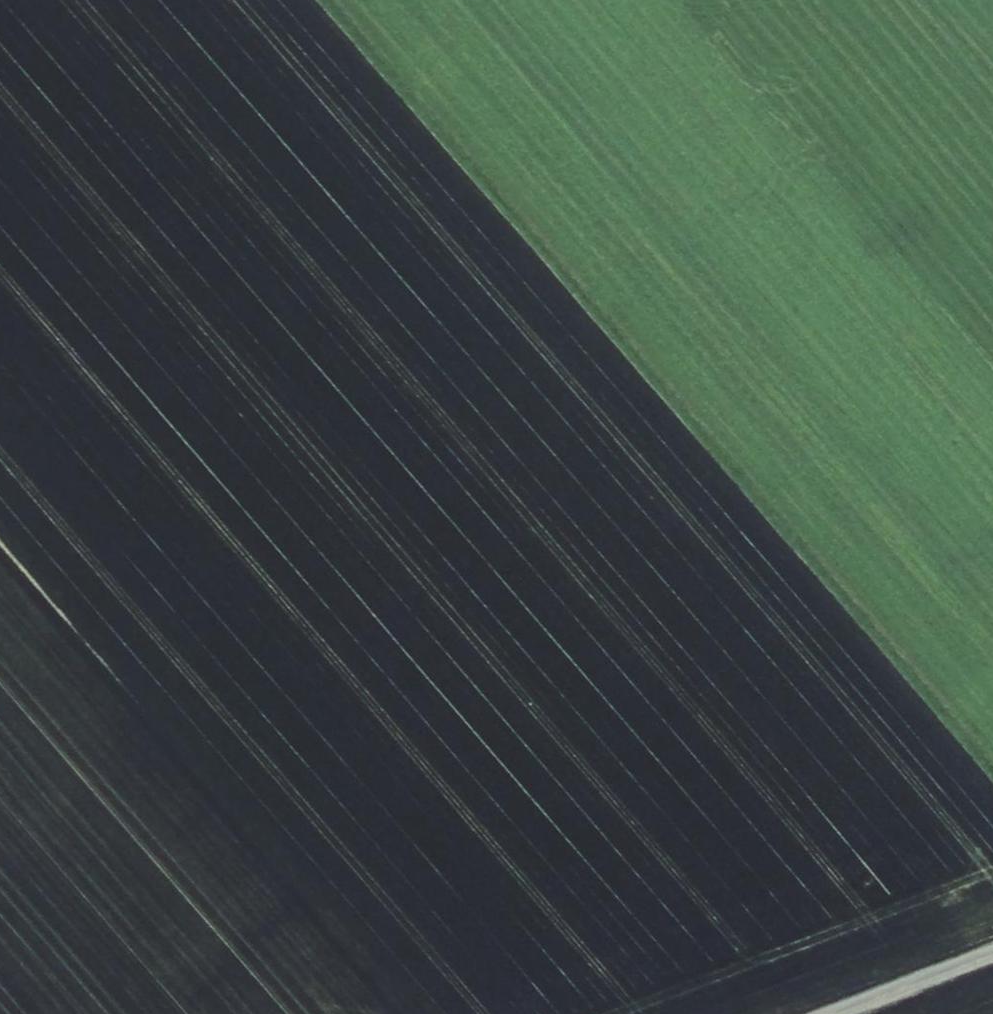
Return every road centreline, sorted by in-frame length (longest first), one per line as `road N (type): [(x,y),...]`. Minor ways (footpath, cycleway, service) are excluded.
road 1 (track): [(831,1013),(992,953)]

